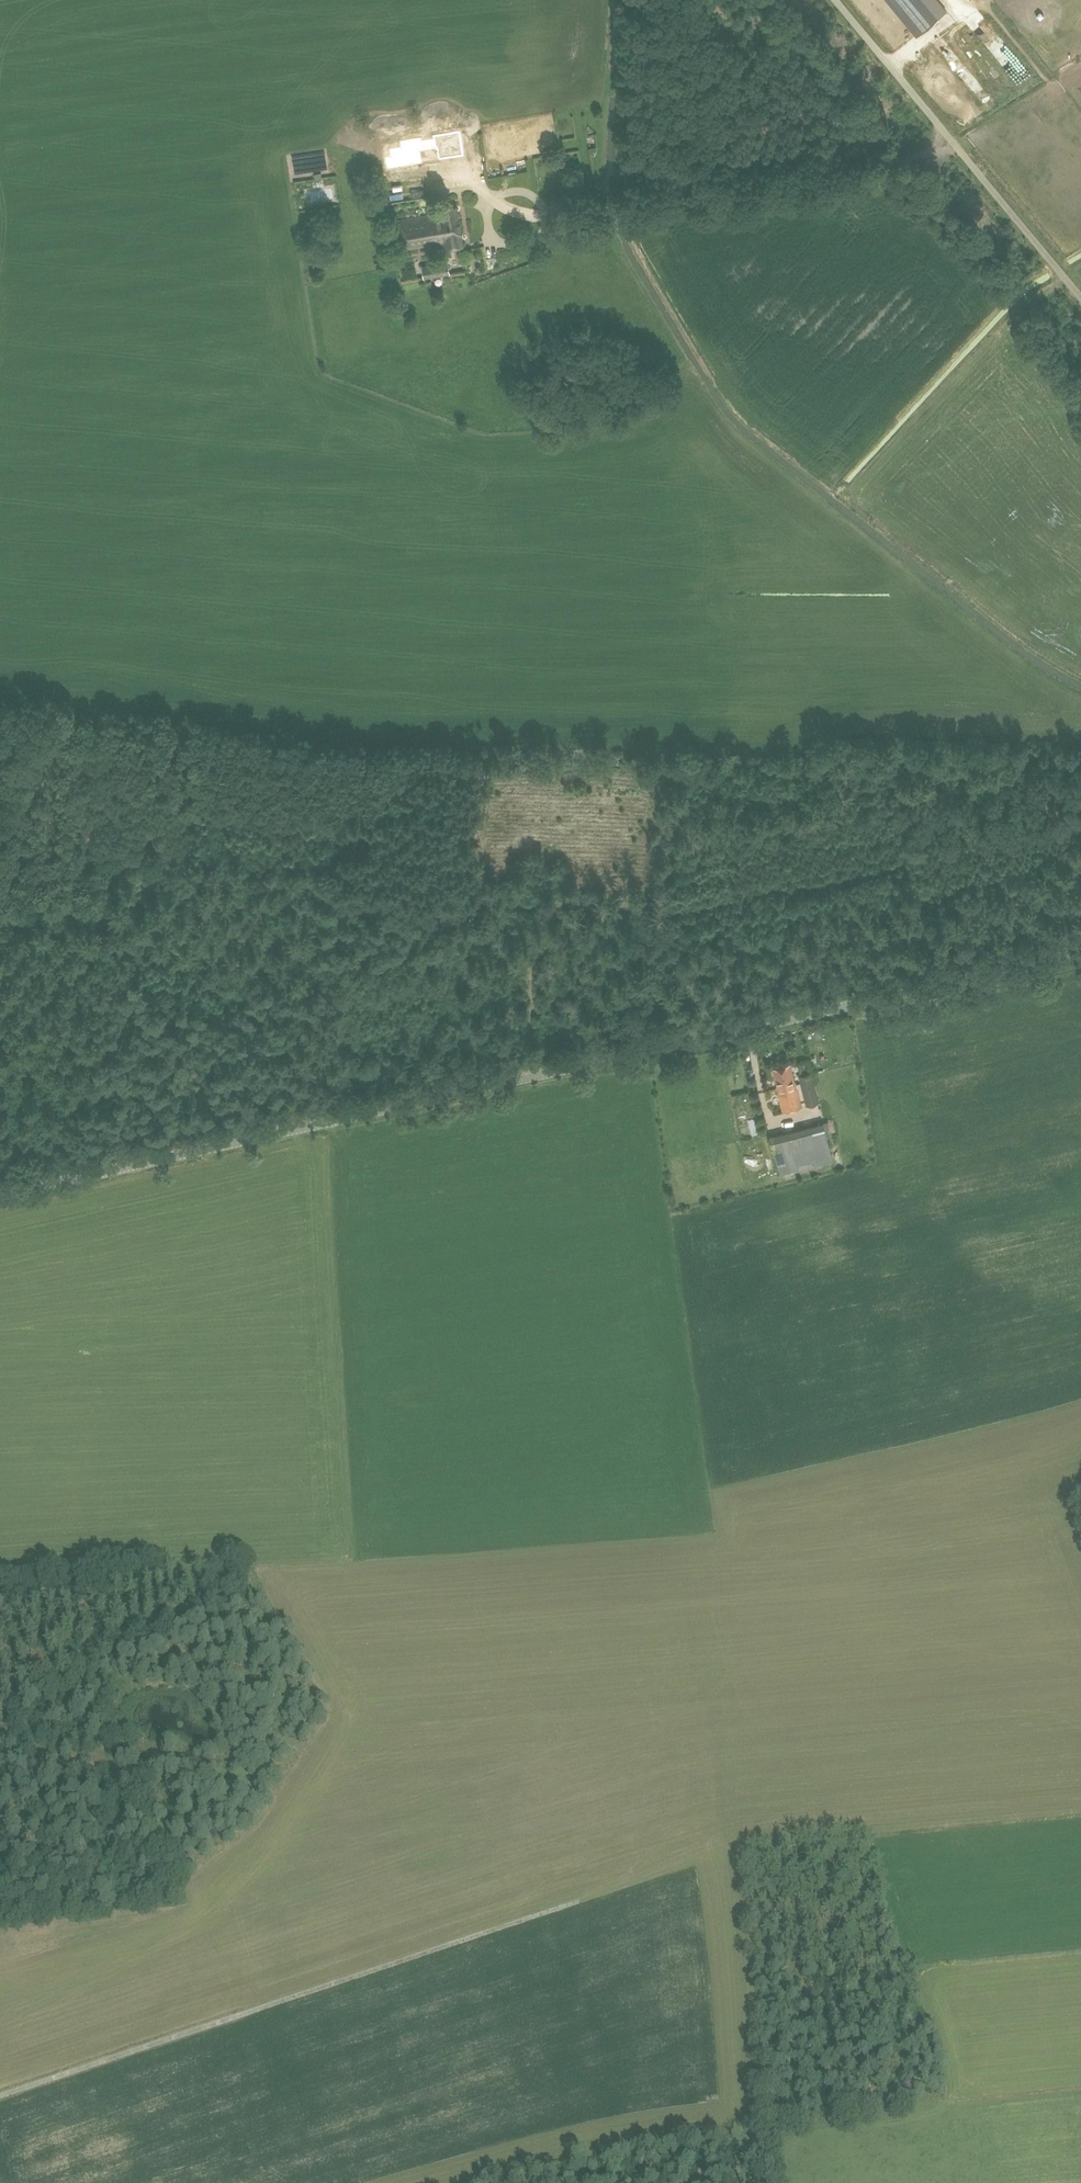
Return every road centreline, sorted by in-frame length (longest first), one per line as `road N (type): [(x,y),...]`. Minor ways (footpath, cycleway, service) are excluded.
road 1 (tertiary): [(0,1195),(1080,952)]
road 2 (unclassified): [(1080,296),(839,0)]

